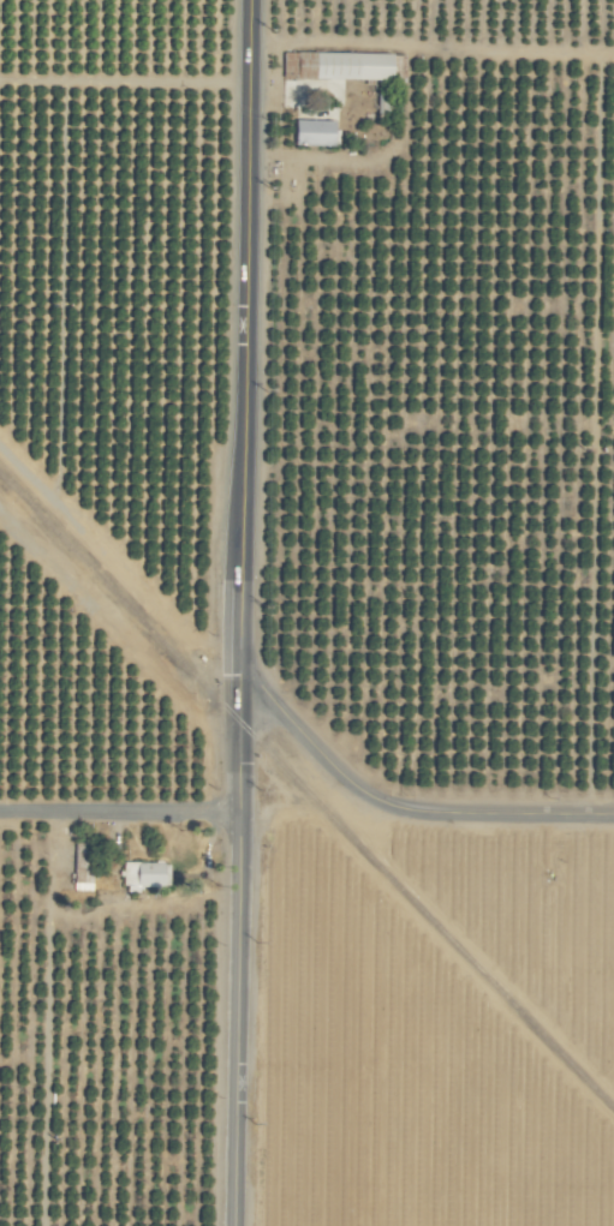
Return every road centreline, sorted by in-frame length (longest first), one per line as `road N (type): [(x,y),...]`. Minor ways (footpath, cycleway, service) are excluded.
road 1 (secondary): [(240,723),(247,0)]
road 2 (secondary): [(232,1225),(240,723)]
road 3 (residential): [(613,820),(409,811),(381,801),(339,775),(240,676)]
road 4 (track): [(613,54),(246,47)]
road 5 (residential): [(238,814),(0,811)]

